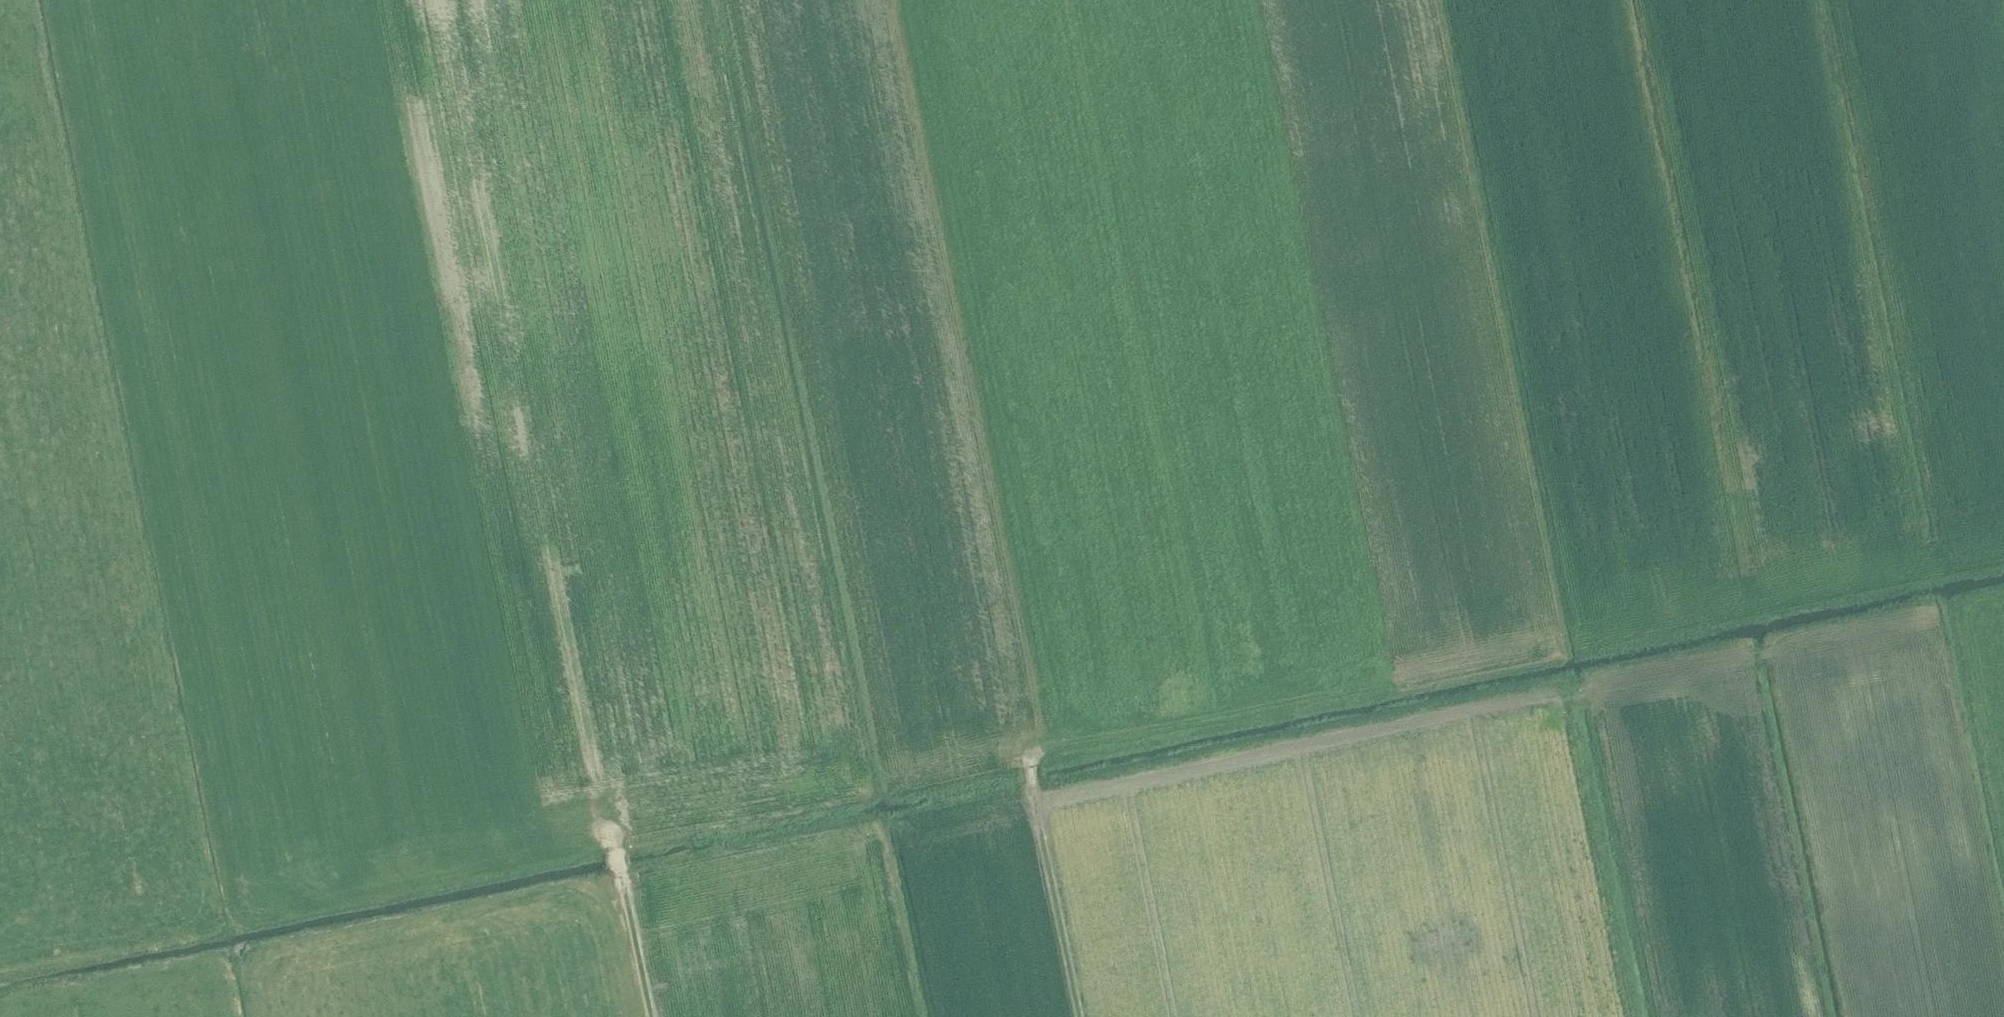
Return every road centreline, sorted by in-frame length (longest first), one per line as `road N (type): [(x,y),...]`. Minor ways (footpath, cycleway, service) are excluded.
road 1 (track): [(1031,759),(1079,1016)]

